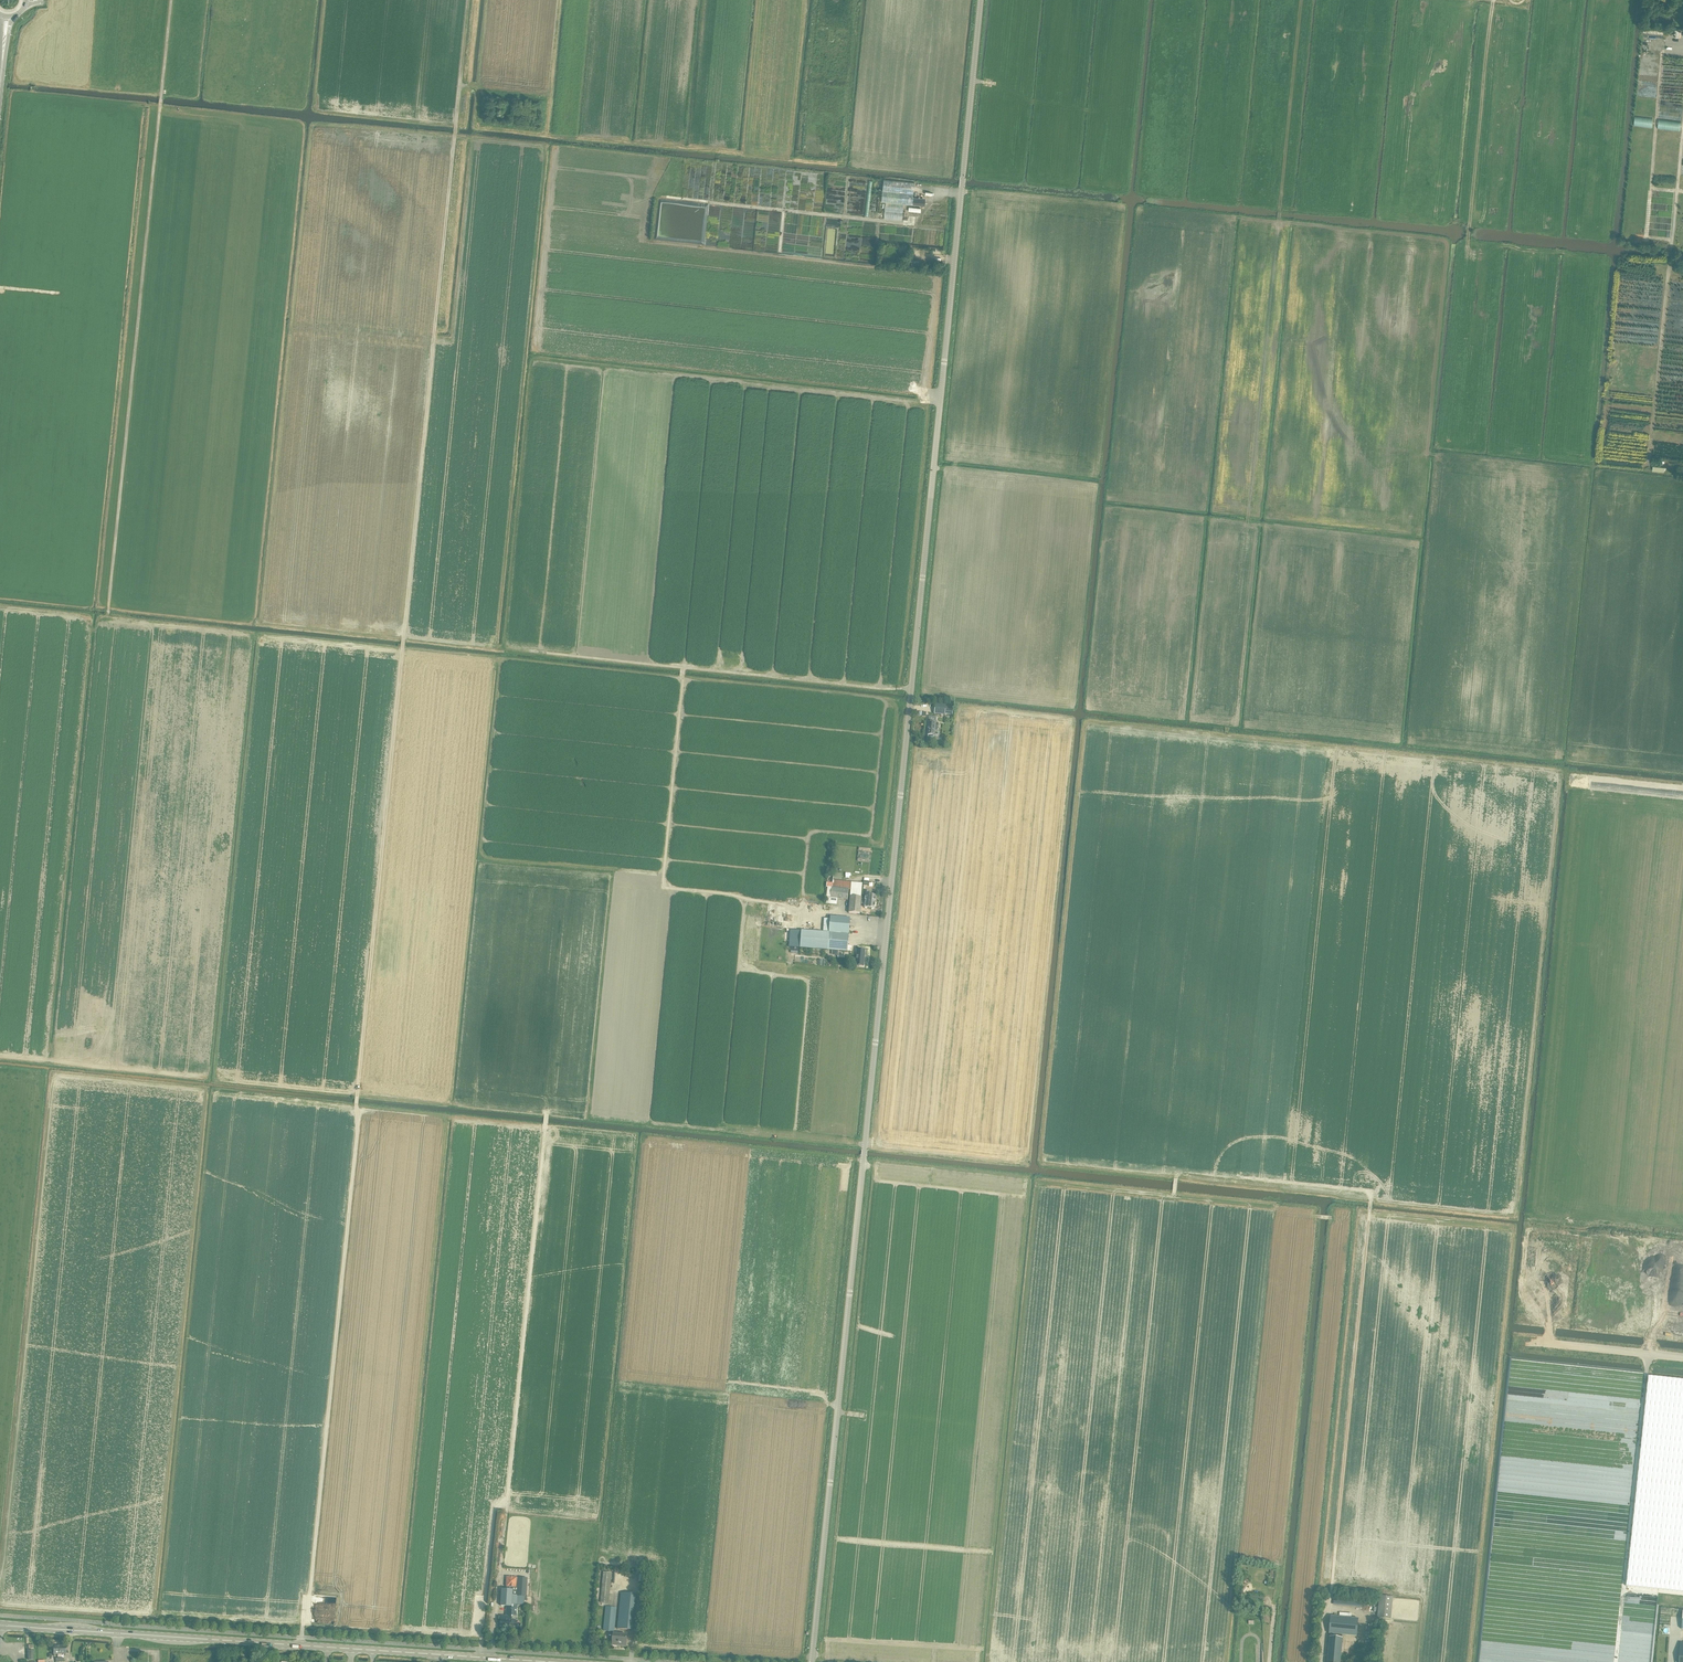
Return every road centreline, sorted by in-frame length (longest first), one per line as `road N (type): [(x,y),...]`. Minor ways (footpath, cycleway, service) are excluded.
road 1 (unclassified): [(812,1661),(980,0)]
road 2 (track): [(301,1645),(468,0)]
road 3 (track): [(108,614),(171,0)]
road 4 (secondary): [(550,1661),(0,1625)]
road 5 (track): [(1329,1601),(1366,1189),(1242,1177)]
road 6 (track): [(496,1618),(547,1123)]
road 7 (track): [(1649,462),(1682,140)]
road 8 (track): [(940,405),(626,370)]
road 9 (unclassified): [(1546,1344),(1682,1358)]

